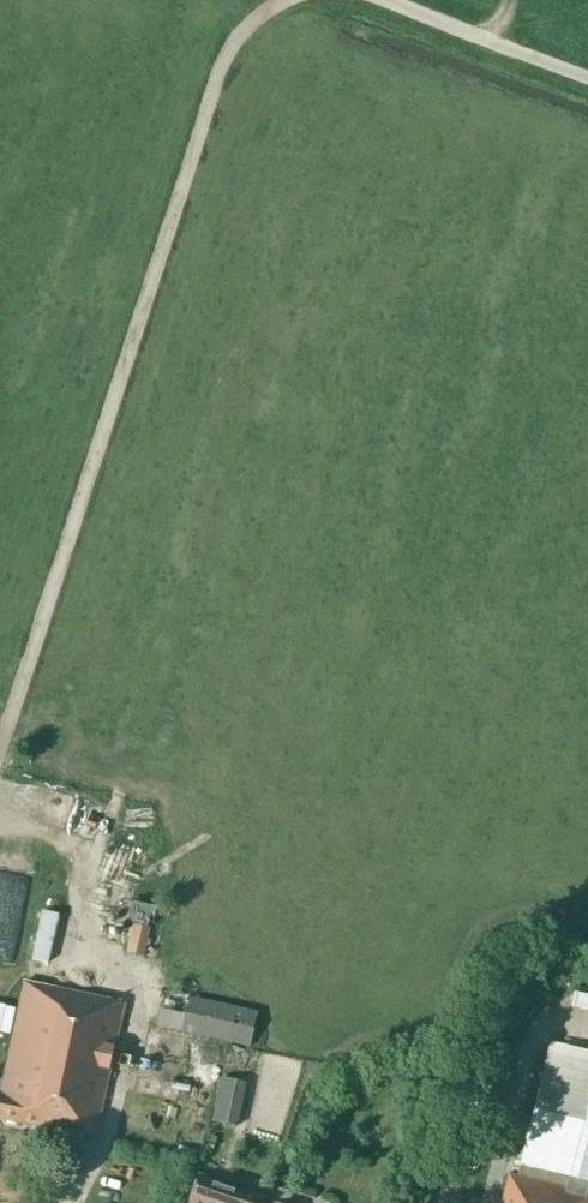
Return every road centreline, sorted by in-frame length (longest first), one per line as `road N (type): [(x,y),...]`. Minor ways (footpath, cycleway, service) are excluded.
road 1 (track): [(291,0),(253,22),(226,55),(0,748)]
road 2 (track): [(587,78),(375,0)]

